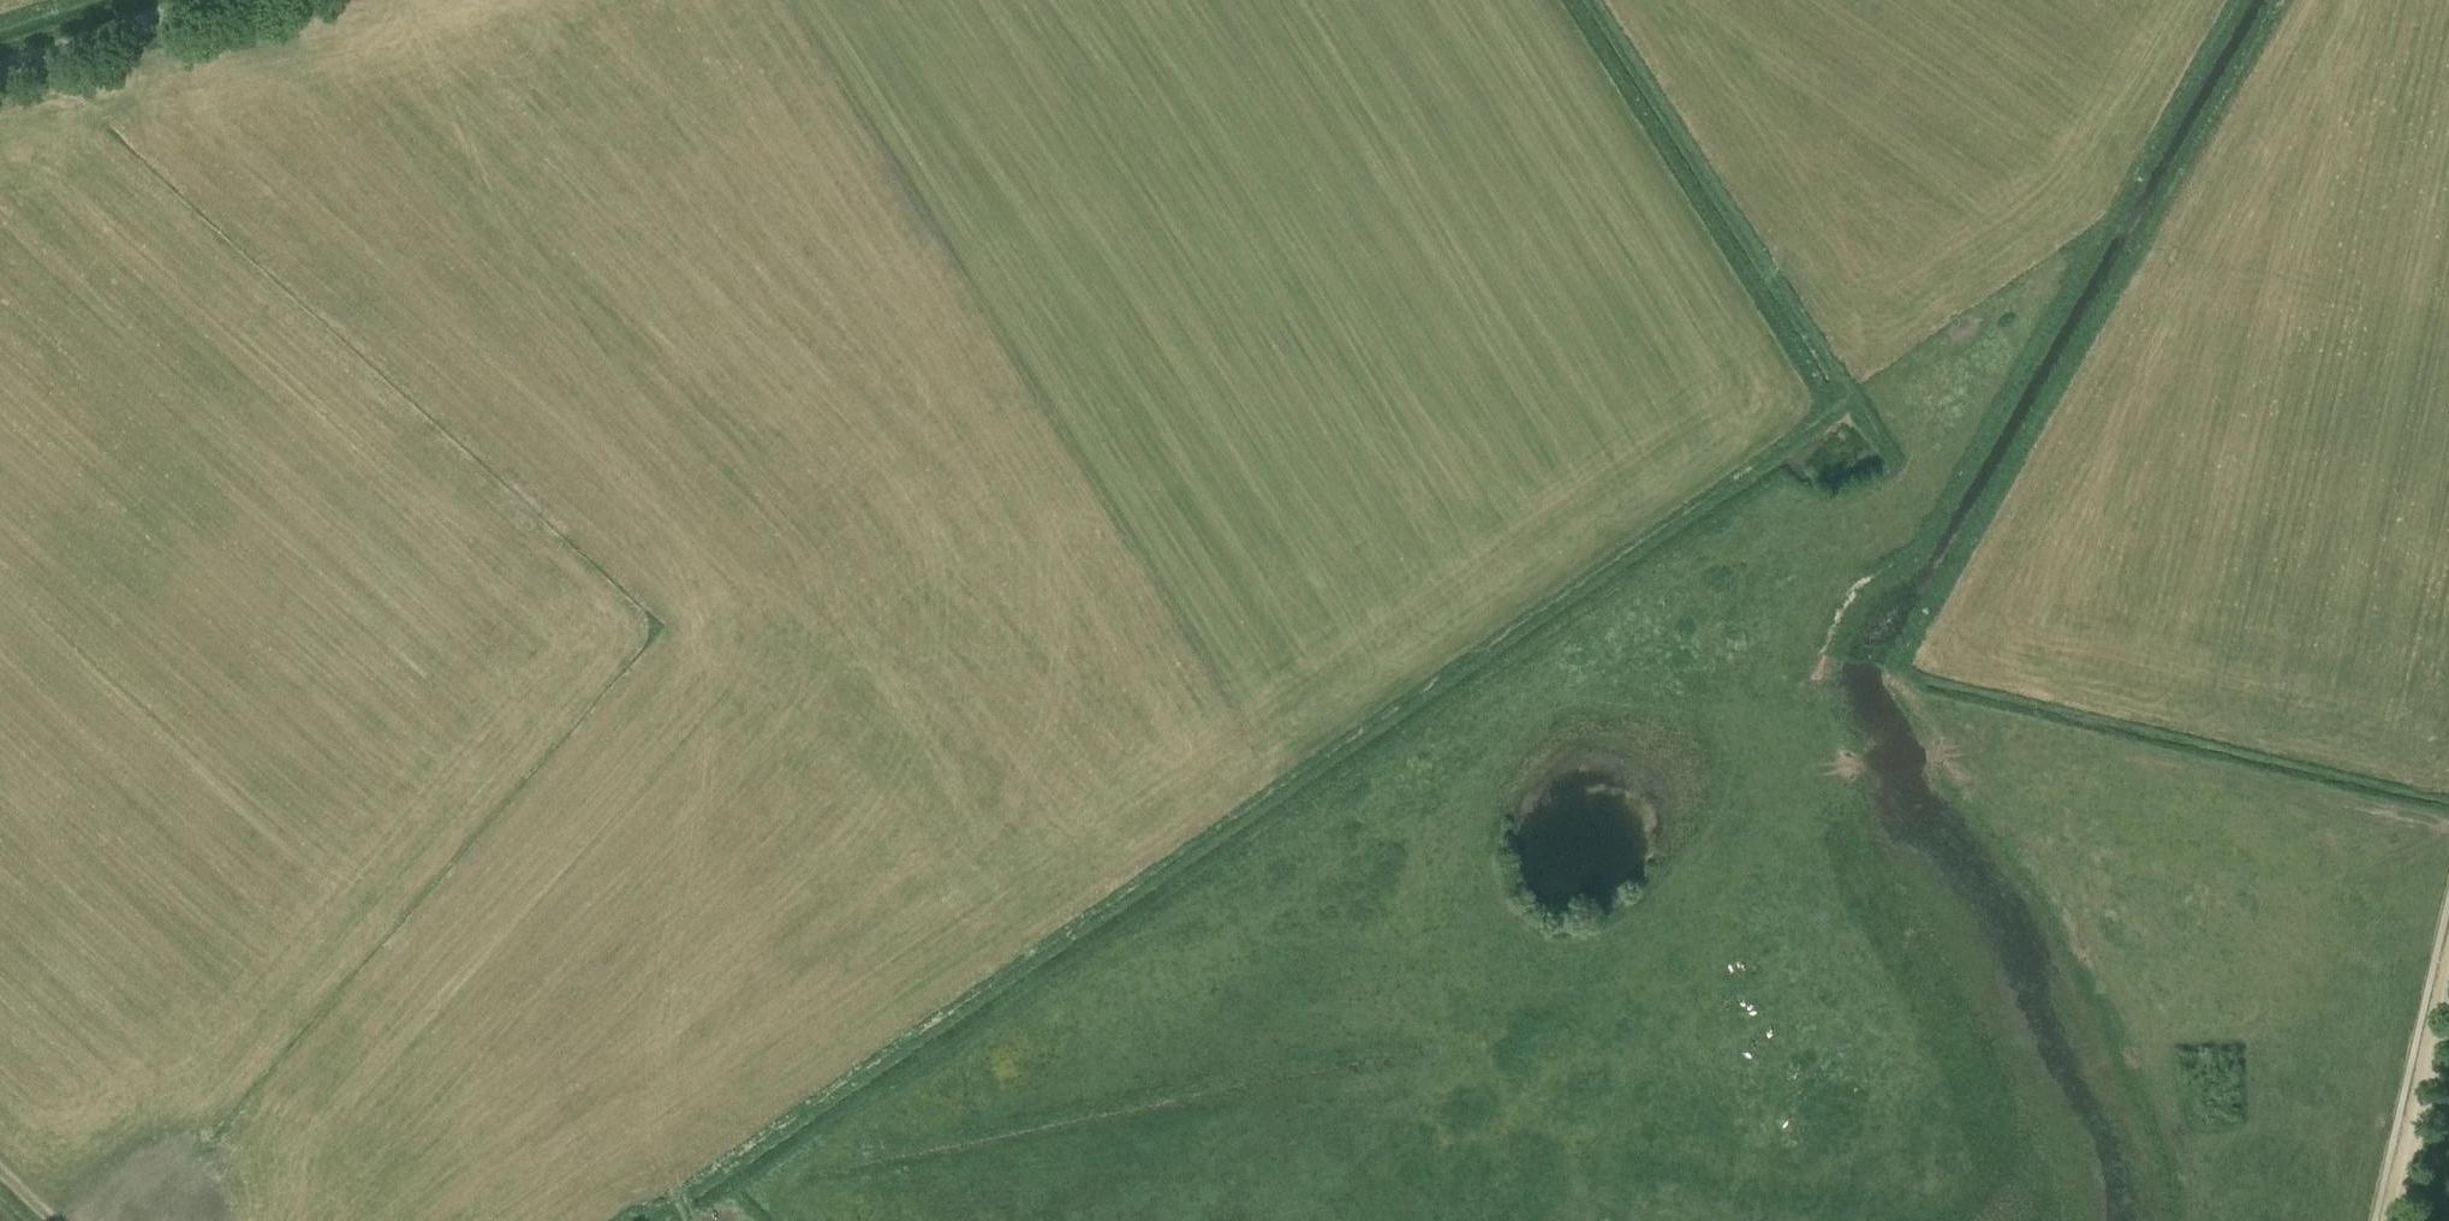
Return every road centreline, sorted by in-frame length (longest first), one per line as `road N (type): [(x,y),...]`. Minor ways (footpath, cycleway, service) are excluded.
road 1 (track): [(2393,1220),(2448,973)]
road 2 (tertiary): [(0,66),(200,0)]

